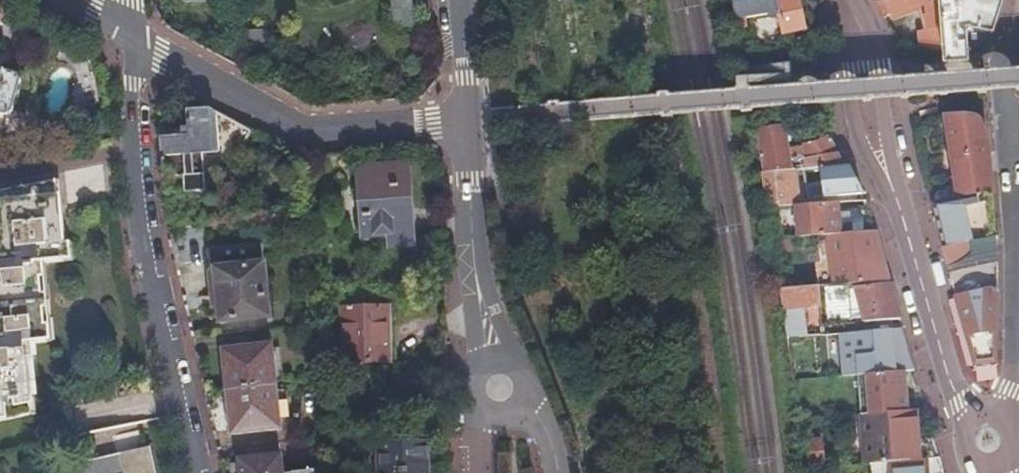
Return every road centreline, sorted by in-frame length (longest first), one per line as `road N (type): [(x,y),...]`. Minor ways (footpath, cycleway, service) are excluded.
road 1 (residential): [(977,438),(834,0)]
road 2 (residential): [(199,472),(140,179),(132,34)]
road 3 (residential): [(467,120),(304,125),(132,34)]
road 4 (residential): [(977,438),(1011,393),(1018,192)]
road 5 (residential): [(467,120),(481,303),(498,360)]
road 6 (residential): [(458,0),(467,120)]

